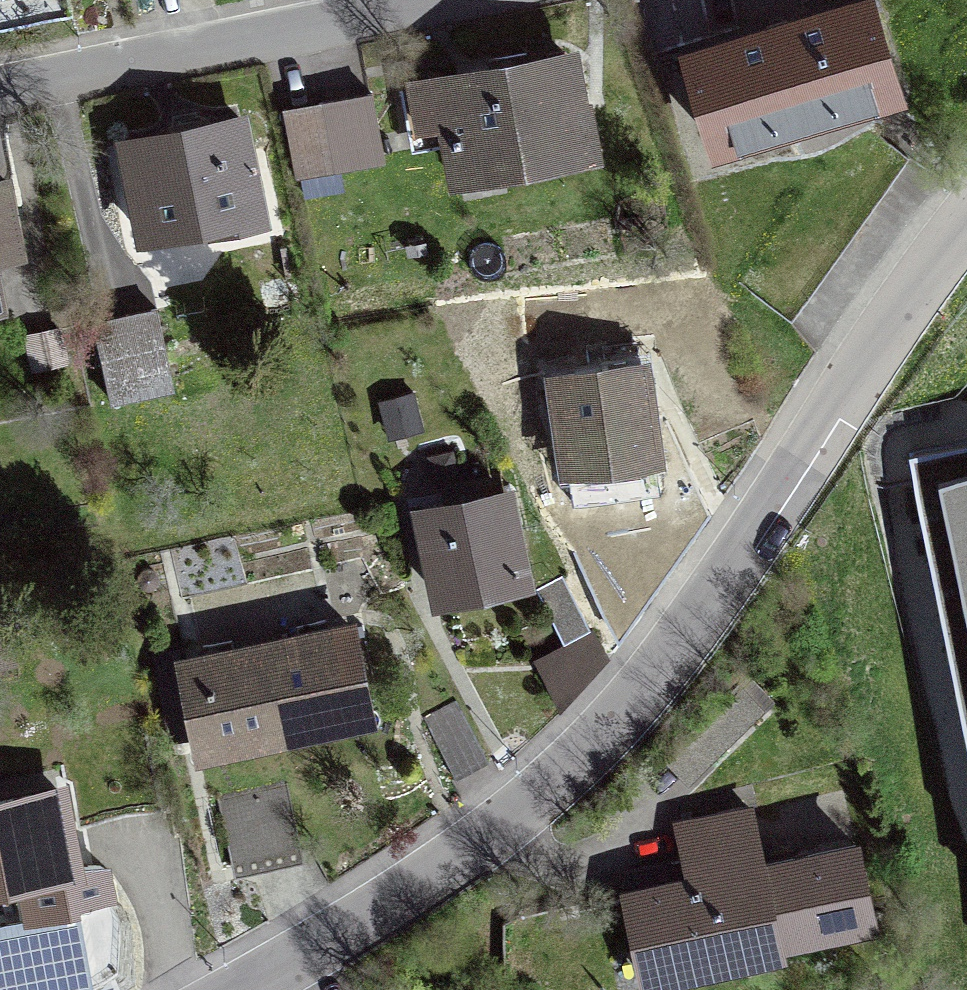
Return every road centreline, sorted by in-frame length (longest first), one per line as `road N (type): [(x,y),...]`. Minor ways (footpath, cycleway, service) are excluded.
road 1 (residential): [(239,989),(500,828),(619,722),(852,375),(966,229)]
road 2 (residential): [(435,0),(0,83)]

